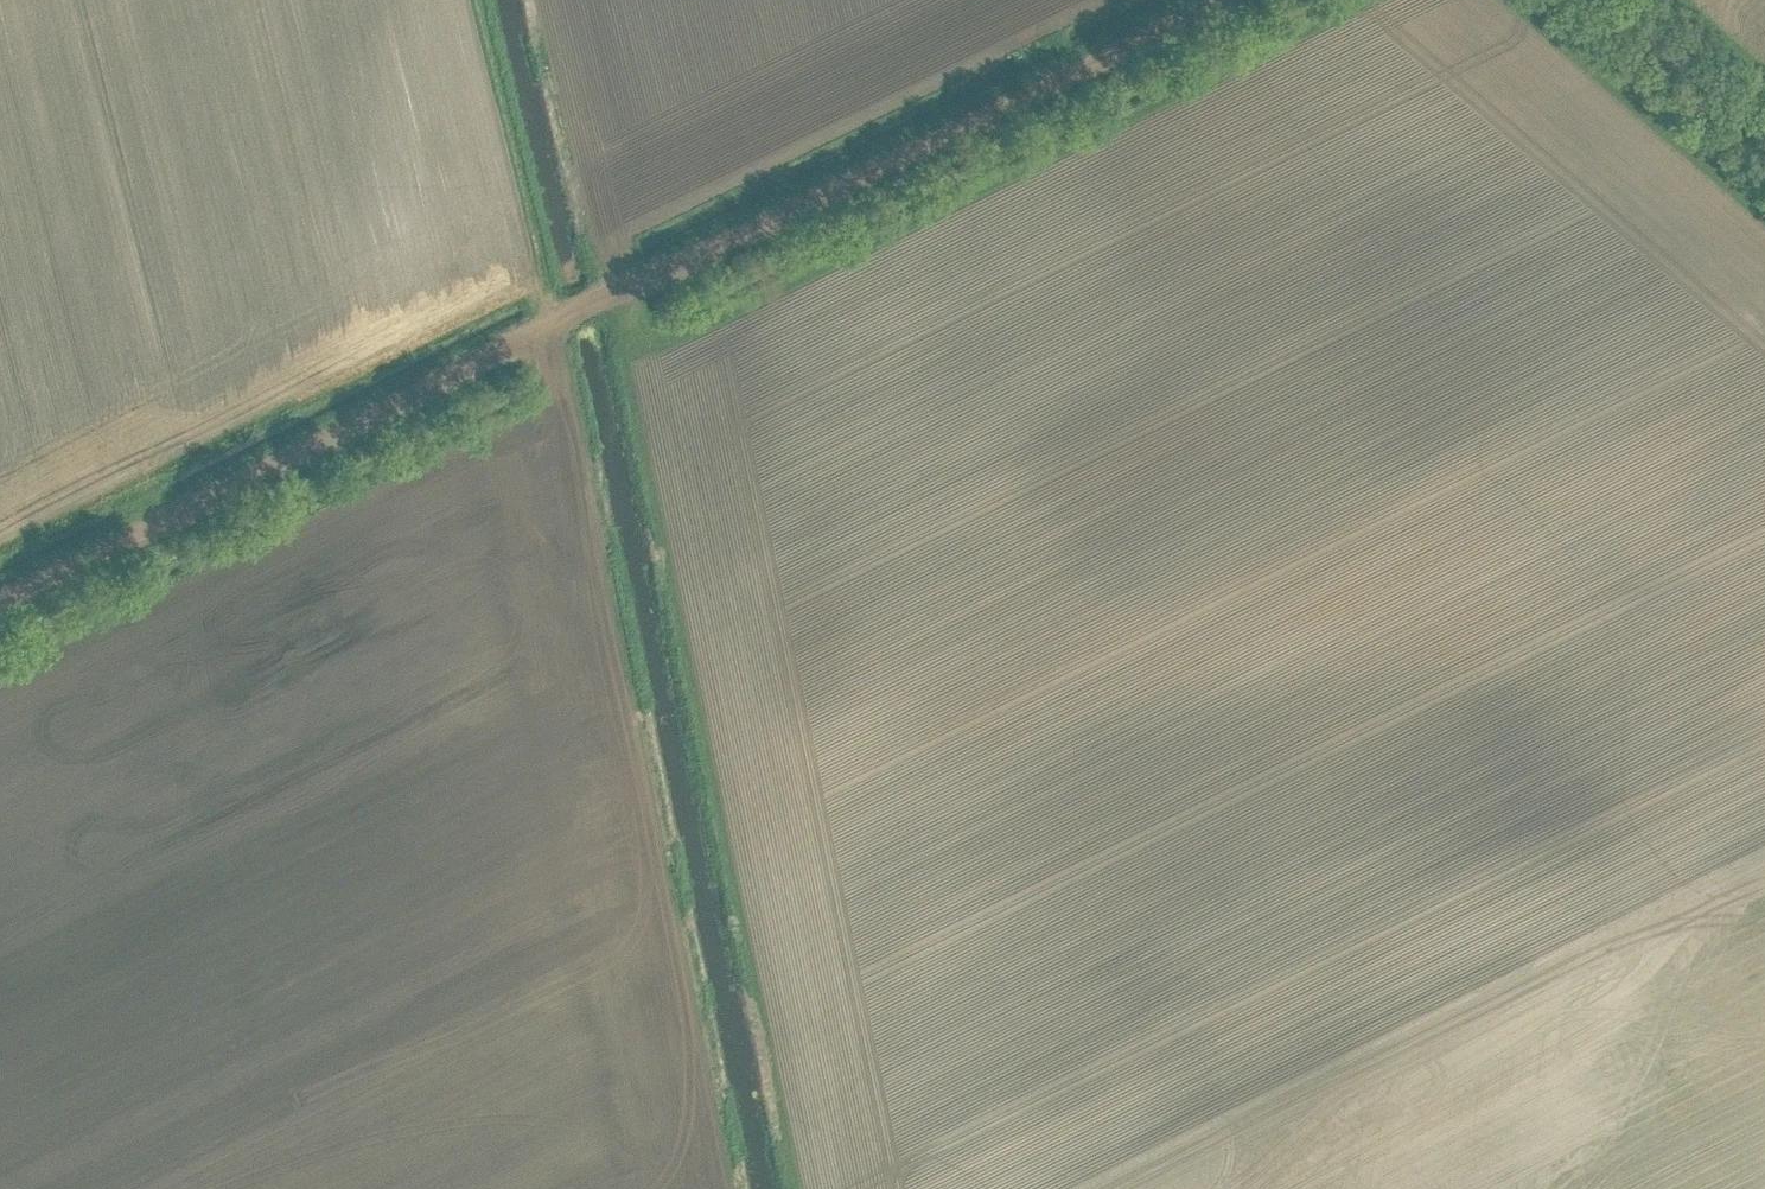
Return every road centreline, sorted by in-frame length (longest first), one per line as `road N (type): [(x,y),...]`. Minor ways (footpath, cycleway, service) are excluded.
road 1 (track): [(1226,0),(0,594)]
road 2 (unclassified): [(1764,129),(1619,0)]

